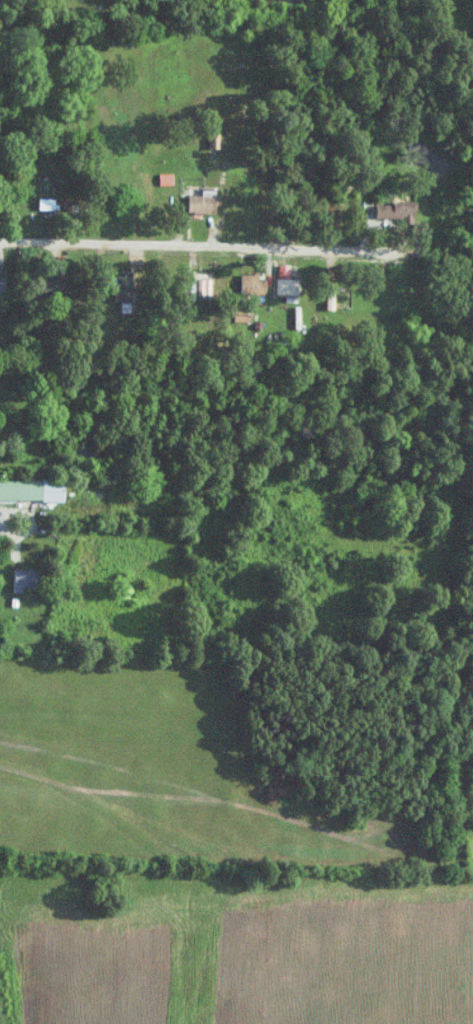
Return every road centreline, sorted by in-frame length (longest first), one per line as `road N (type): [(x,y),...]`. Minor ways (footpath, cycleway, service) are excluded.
road 1 (residential): [(0,768),(154,826),(309,867),(419,866),(472,875)]
road 2 (residential): [(0,247),(472,267)]

